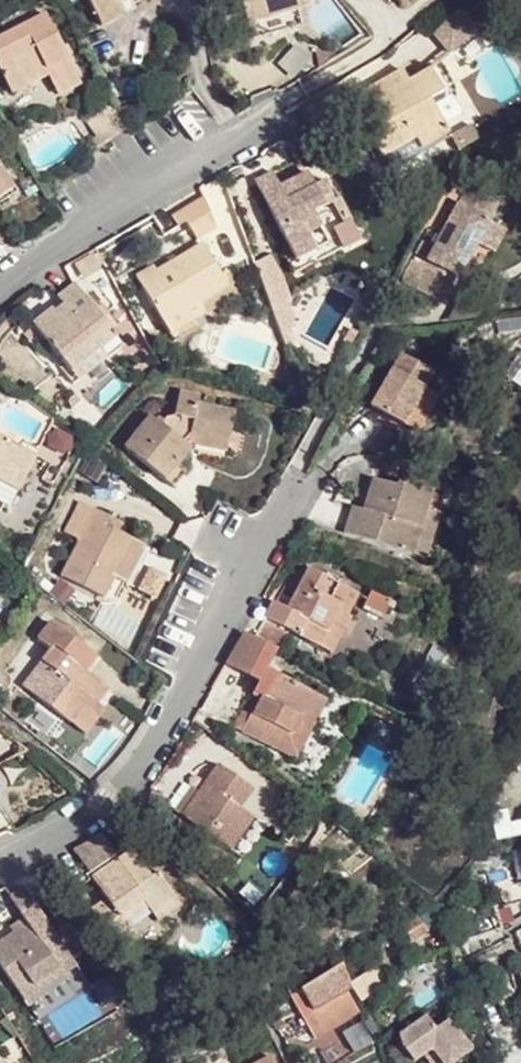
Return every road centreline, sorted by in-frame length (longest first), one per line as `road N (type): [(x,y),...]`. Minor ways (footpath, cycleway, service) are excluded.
road 1 (residential): [(0,861),(57,834),(126,779),(262,543)]
road 2 (residential): [(0,288),(34,259),(260,124)]

